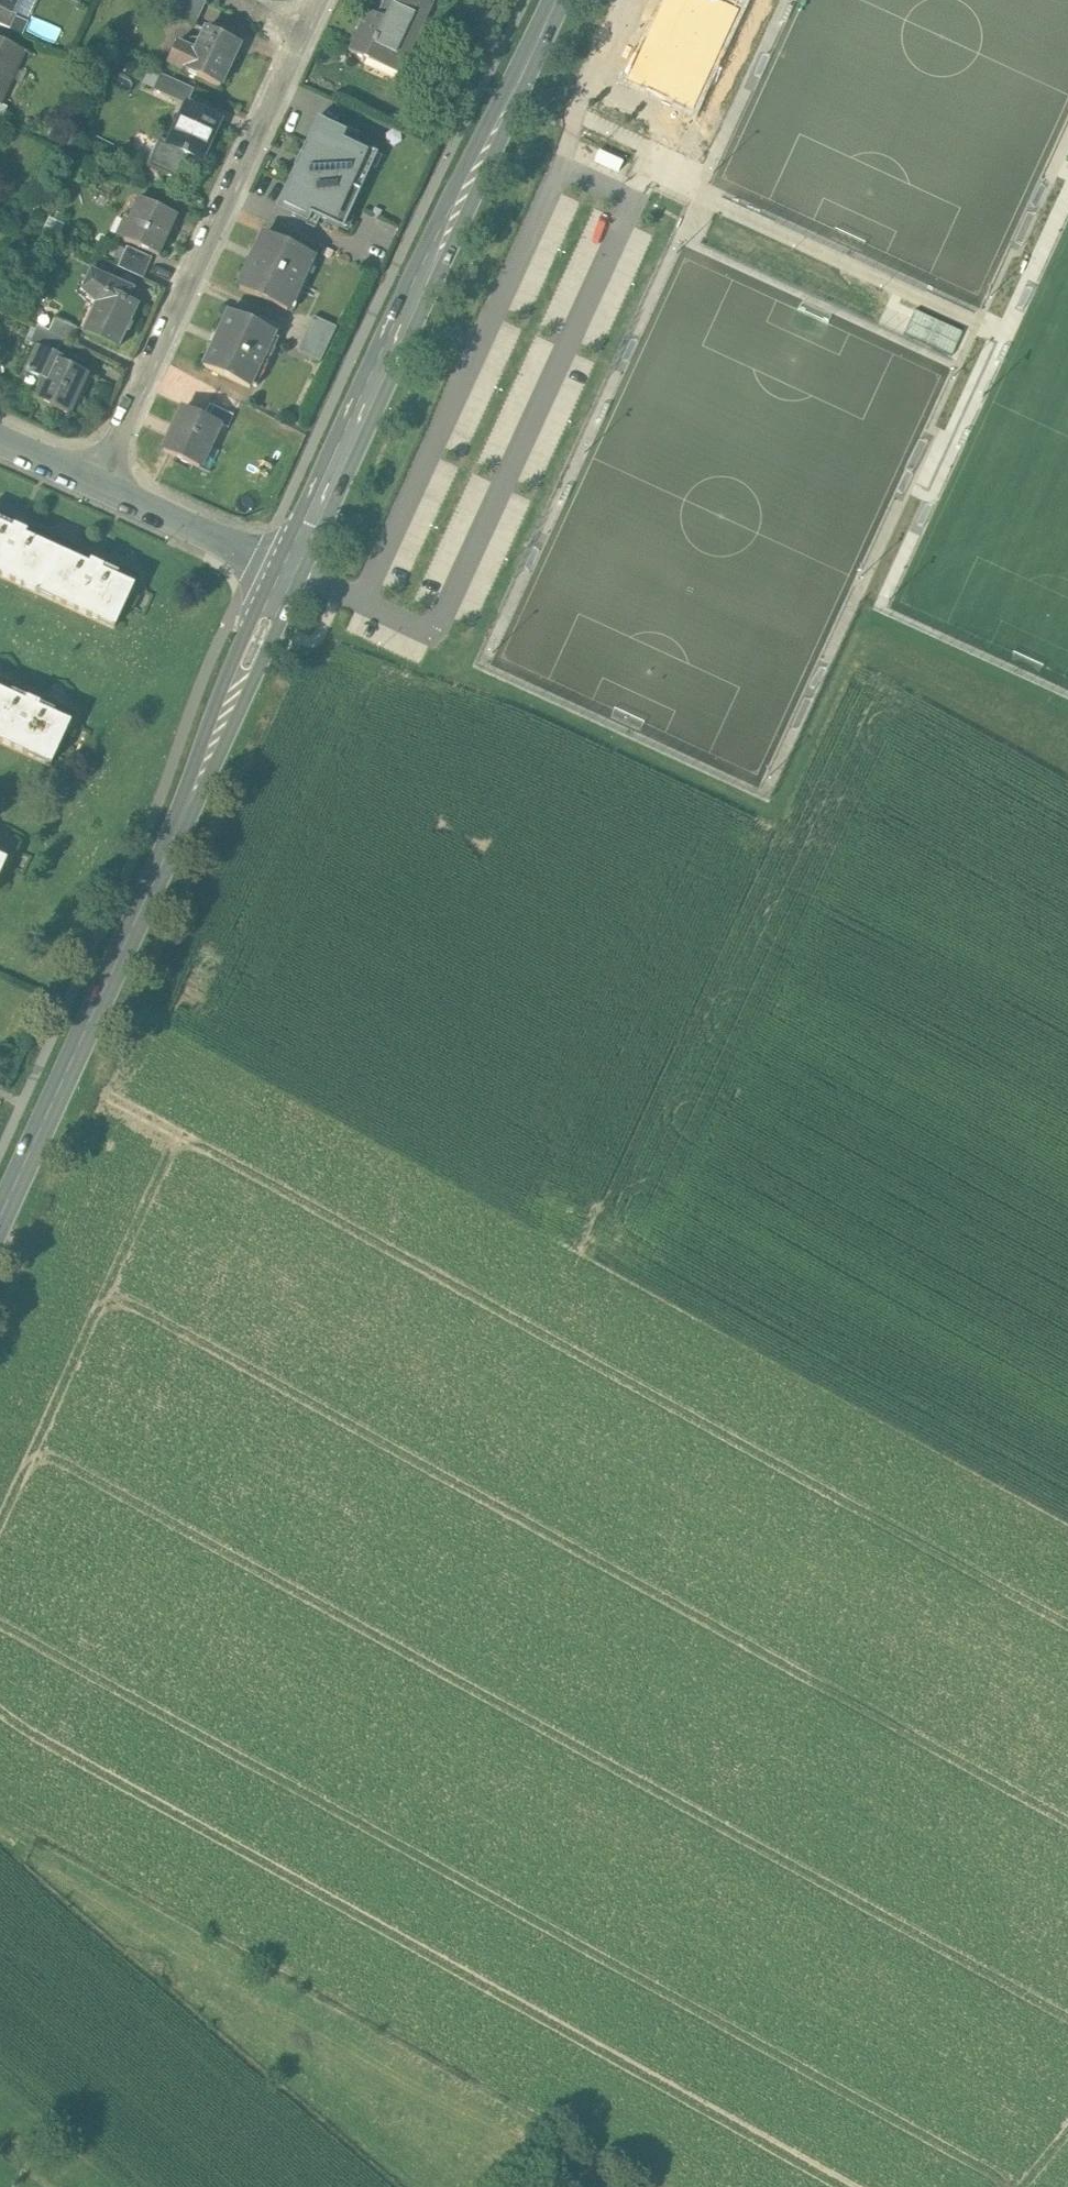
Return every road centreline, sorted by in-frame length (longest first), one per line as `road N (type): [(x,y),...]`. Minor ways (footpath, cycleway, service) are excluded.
road 1 (secondary): [(0,1219),(294,576)]
road 2 (secondary): [(294,576),(560,0)]
road 3 (residential): [(99,483),(321,0)]
road 4 (residential): [(99,483),(294,576)]

